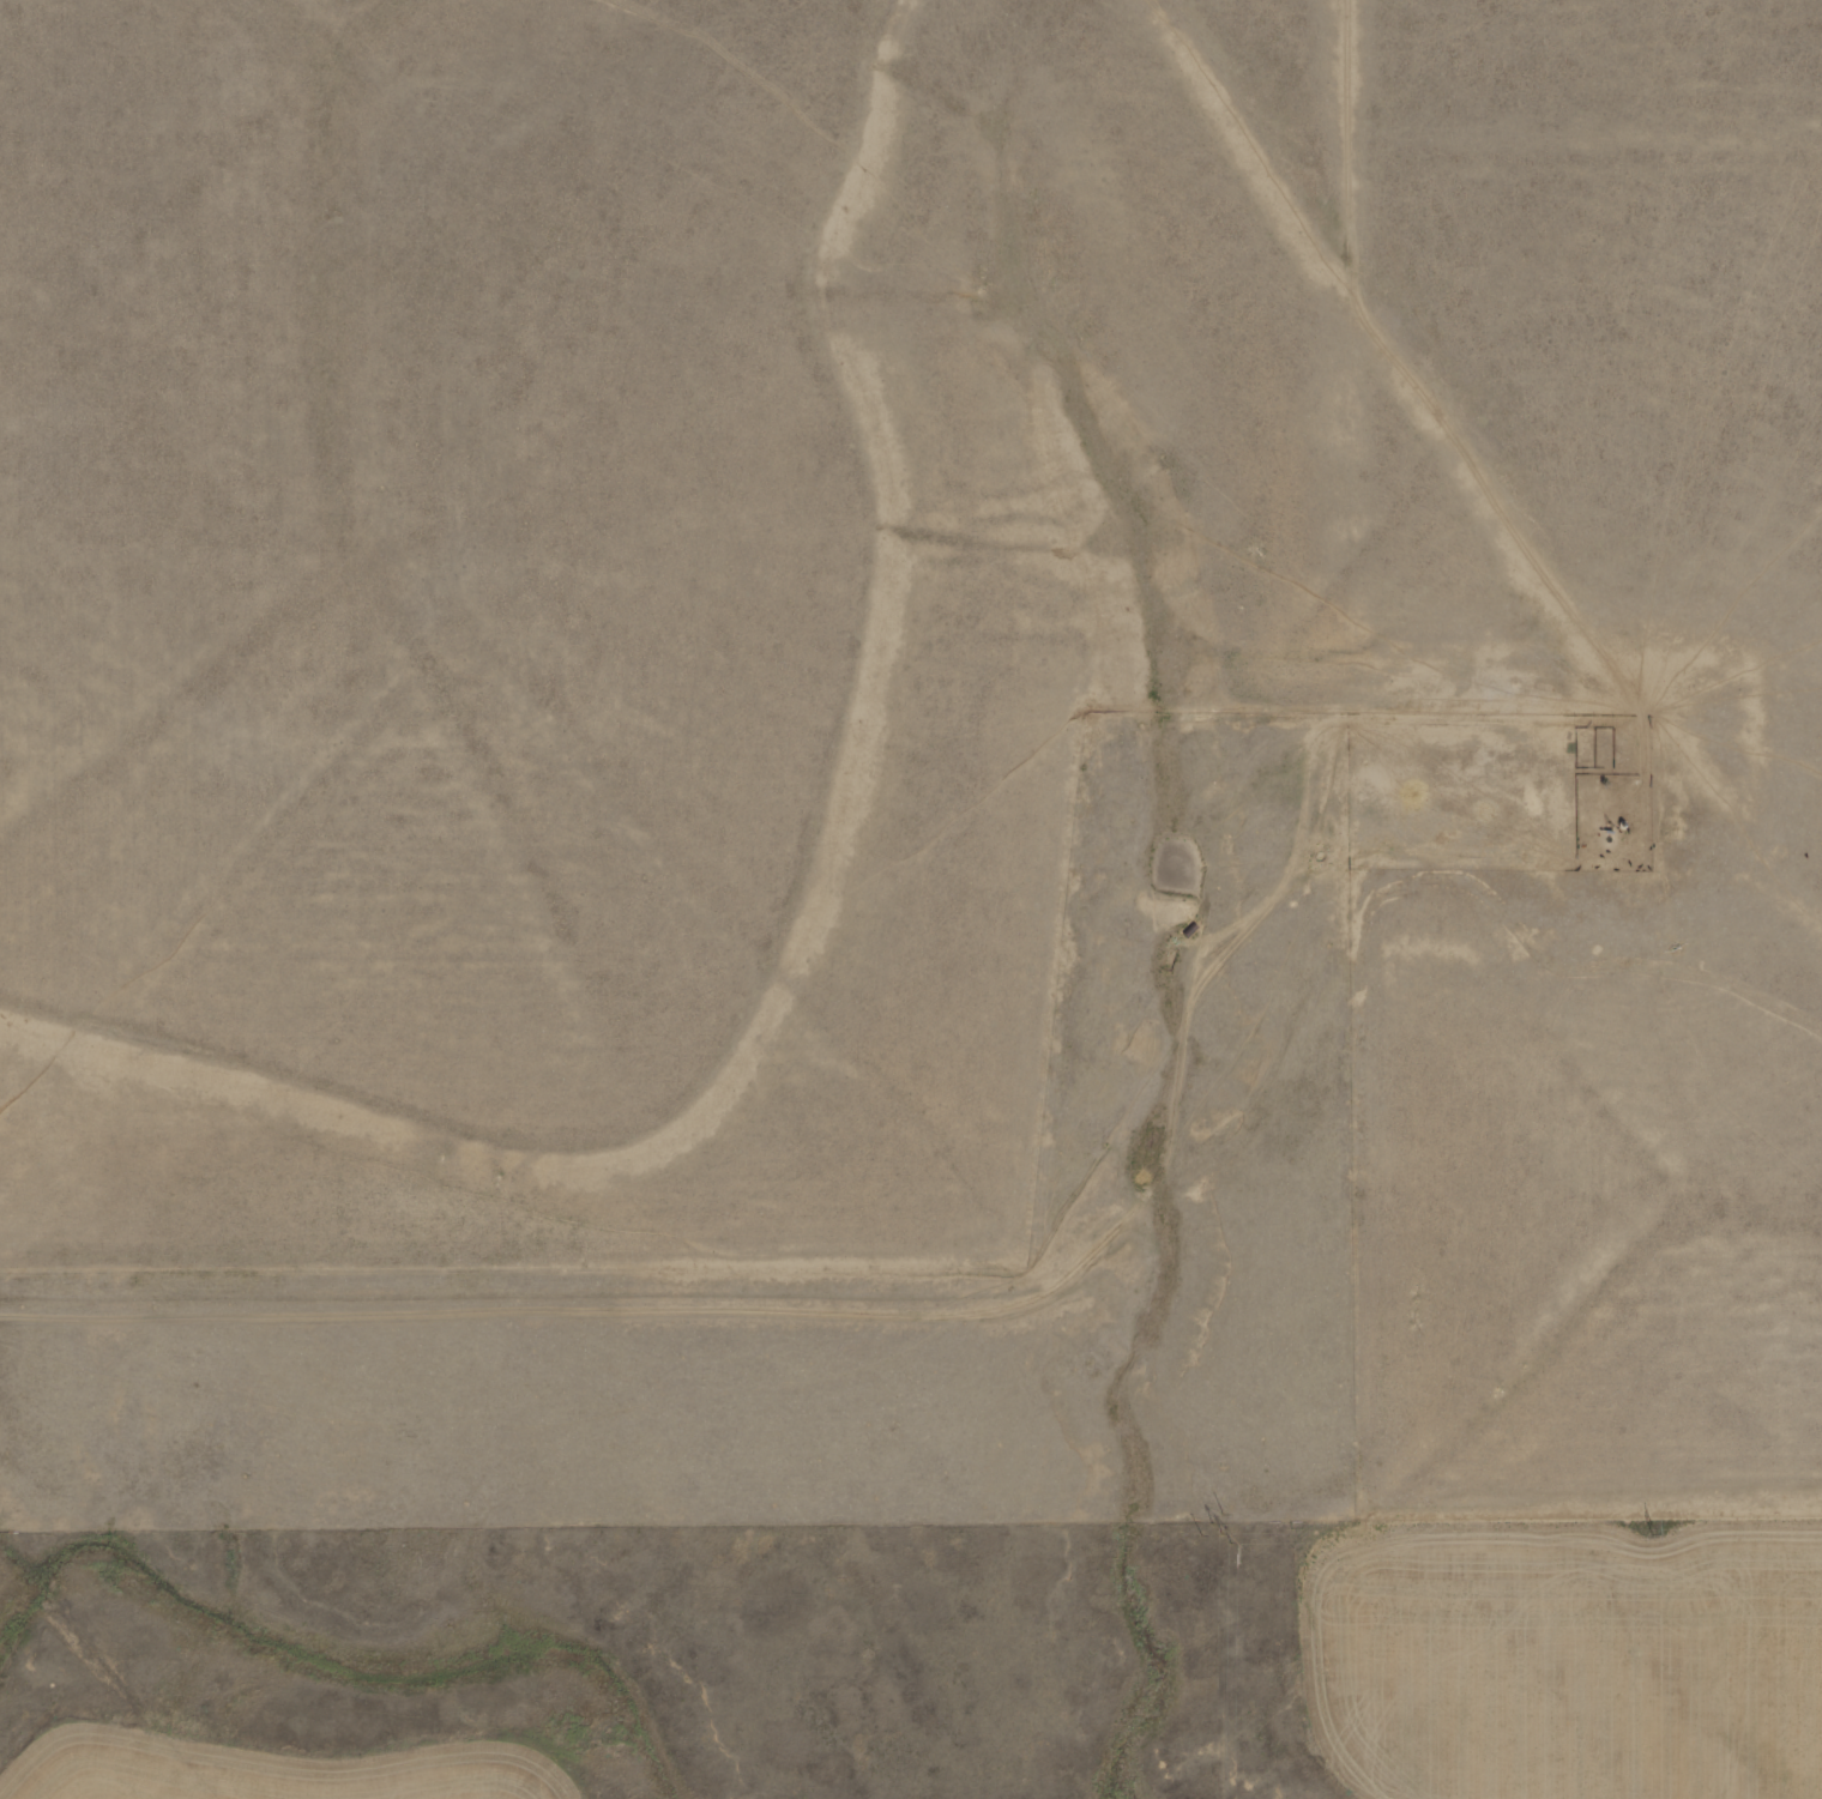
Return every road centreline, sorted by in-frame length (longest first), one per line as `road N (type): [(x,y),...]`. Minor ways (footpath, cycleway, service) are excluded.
road 1 (residential): [(1447,646),(1366,603),(1329,539),(1331,0)]

